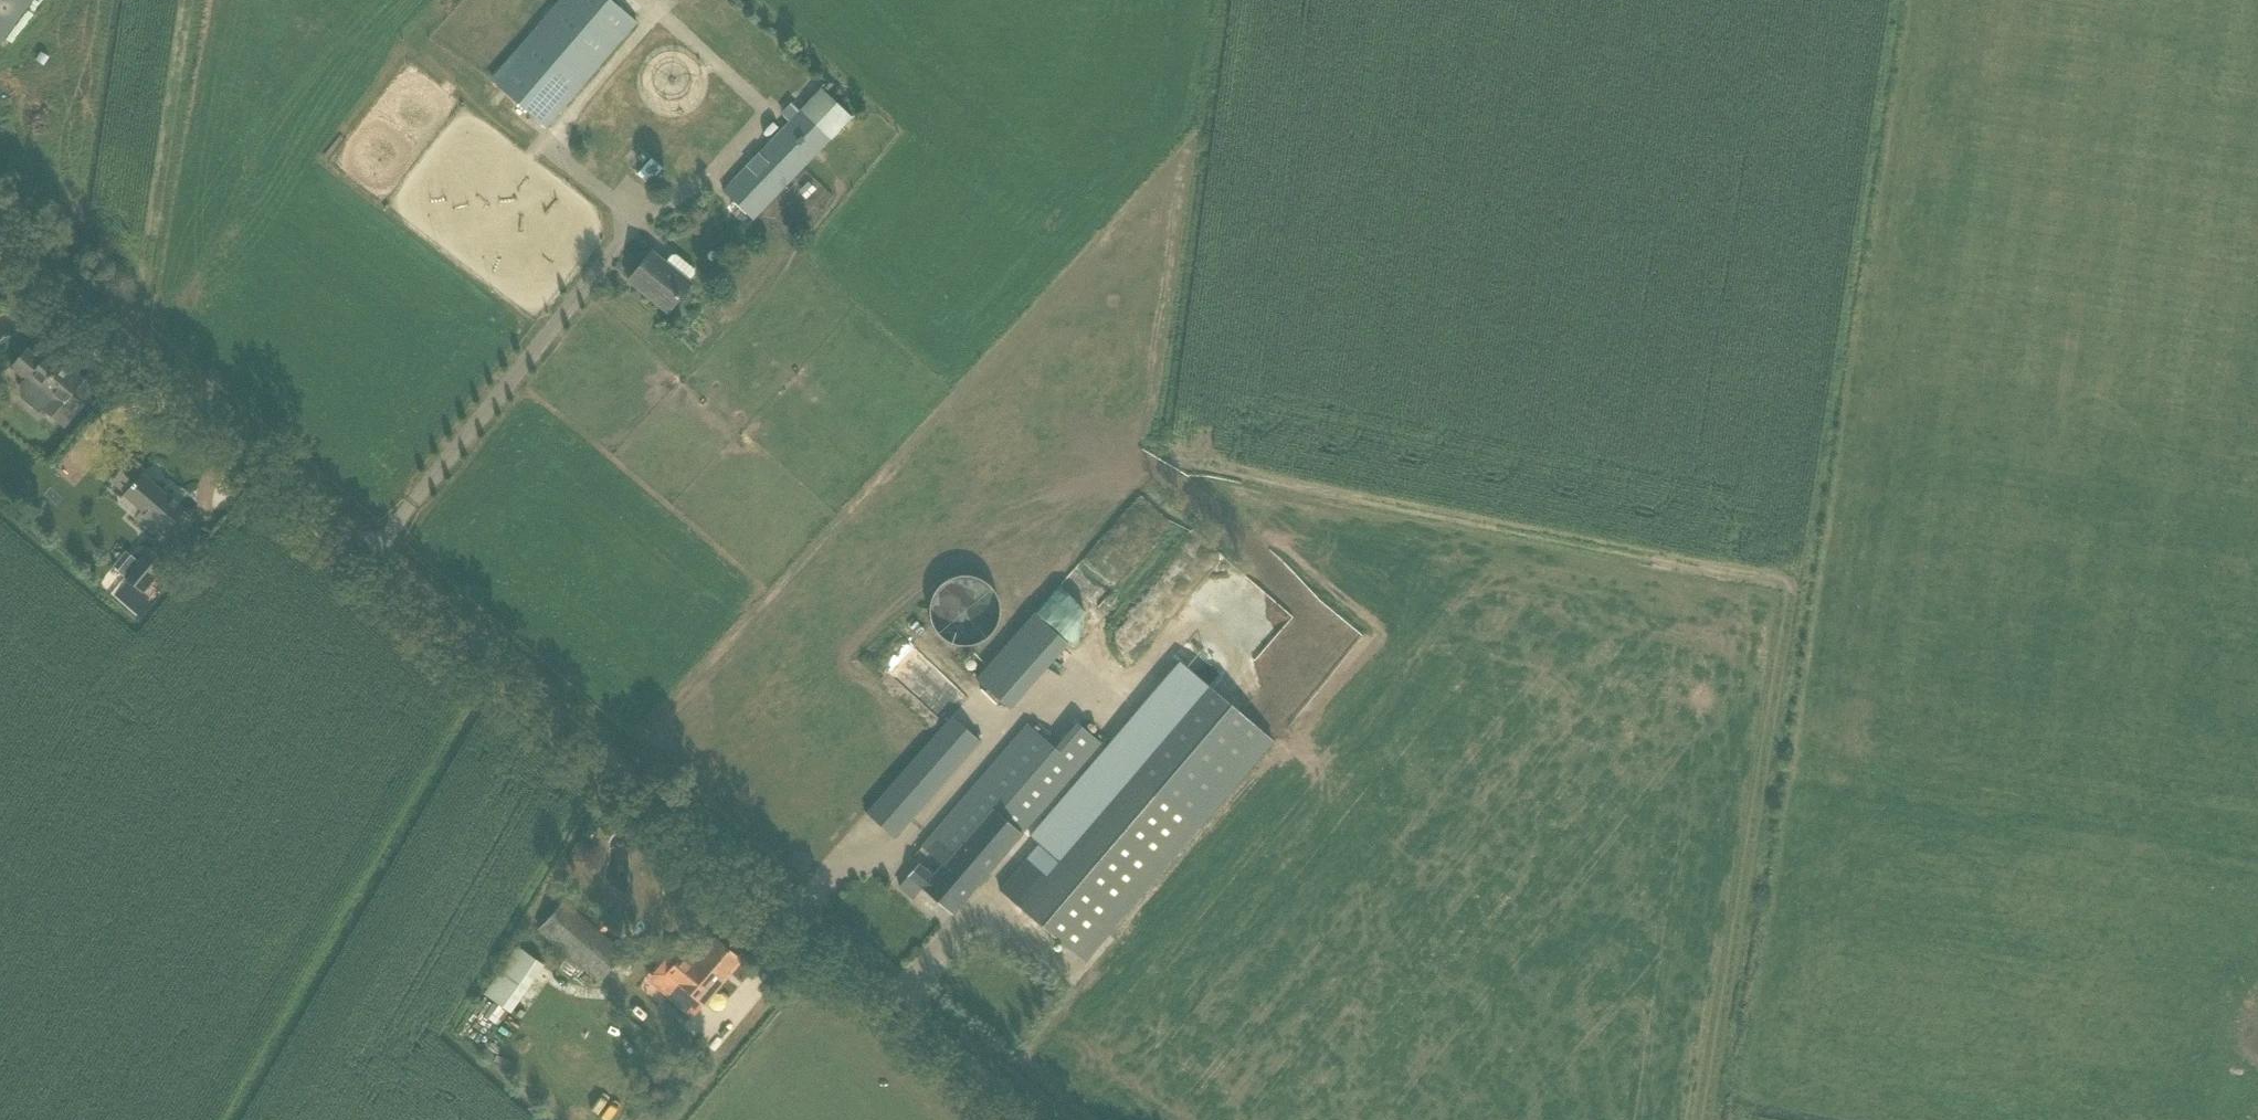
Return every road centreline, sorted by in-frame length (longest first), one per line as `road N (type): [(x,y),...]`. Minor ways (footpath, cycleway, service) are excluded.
road 1 (unclassified): [(1055,1119),(0,237)]

